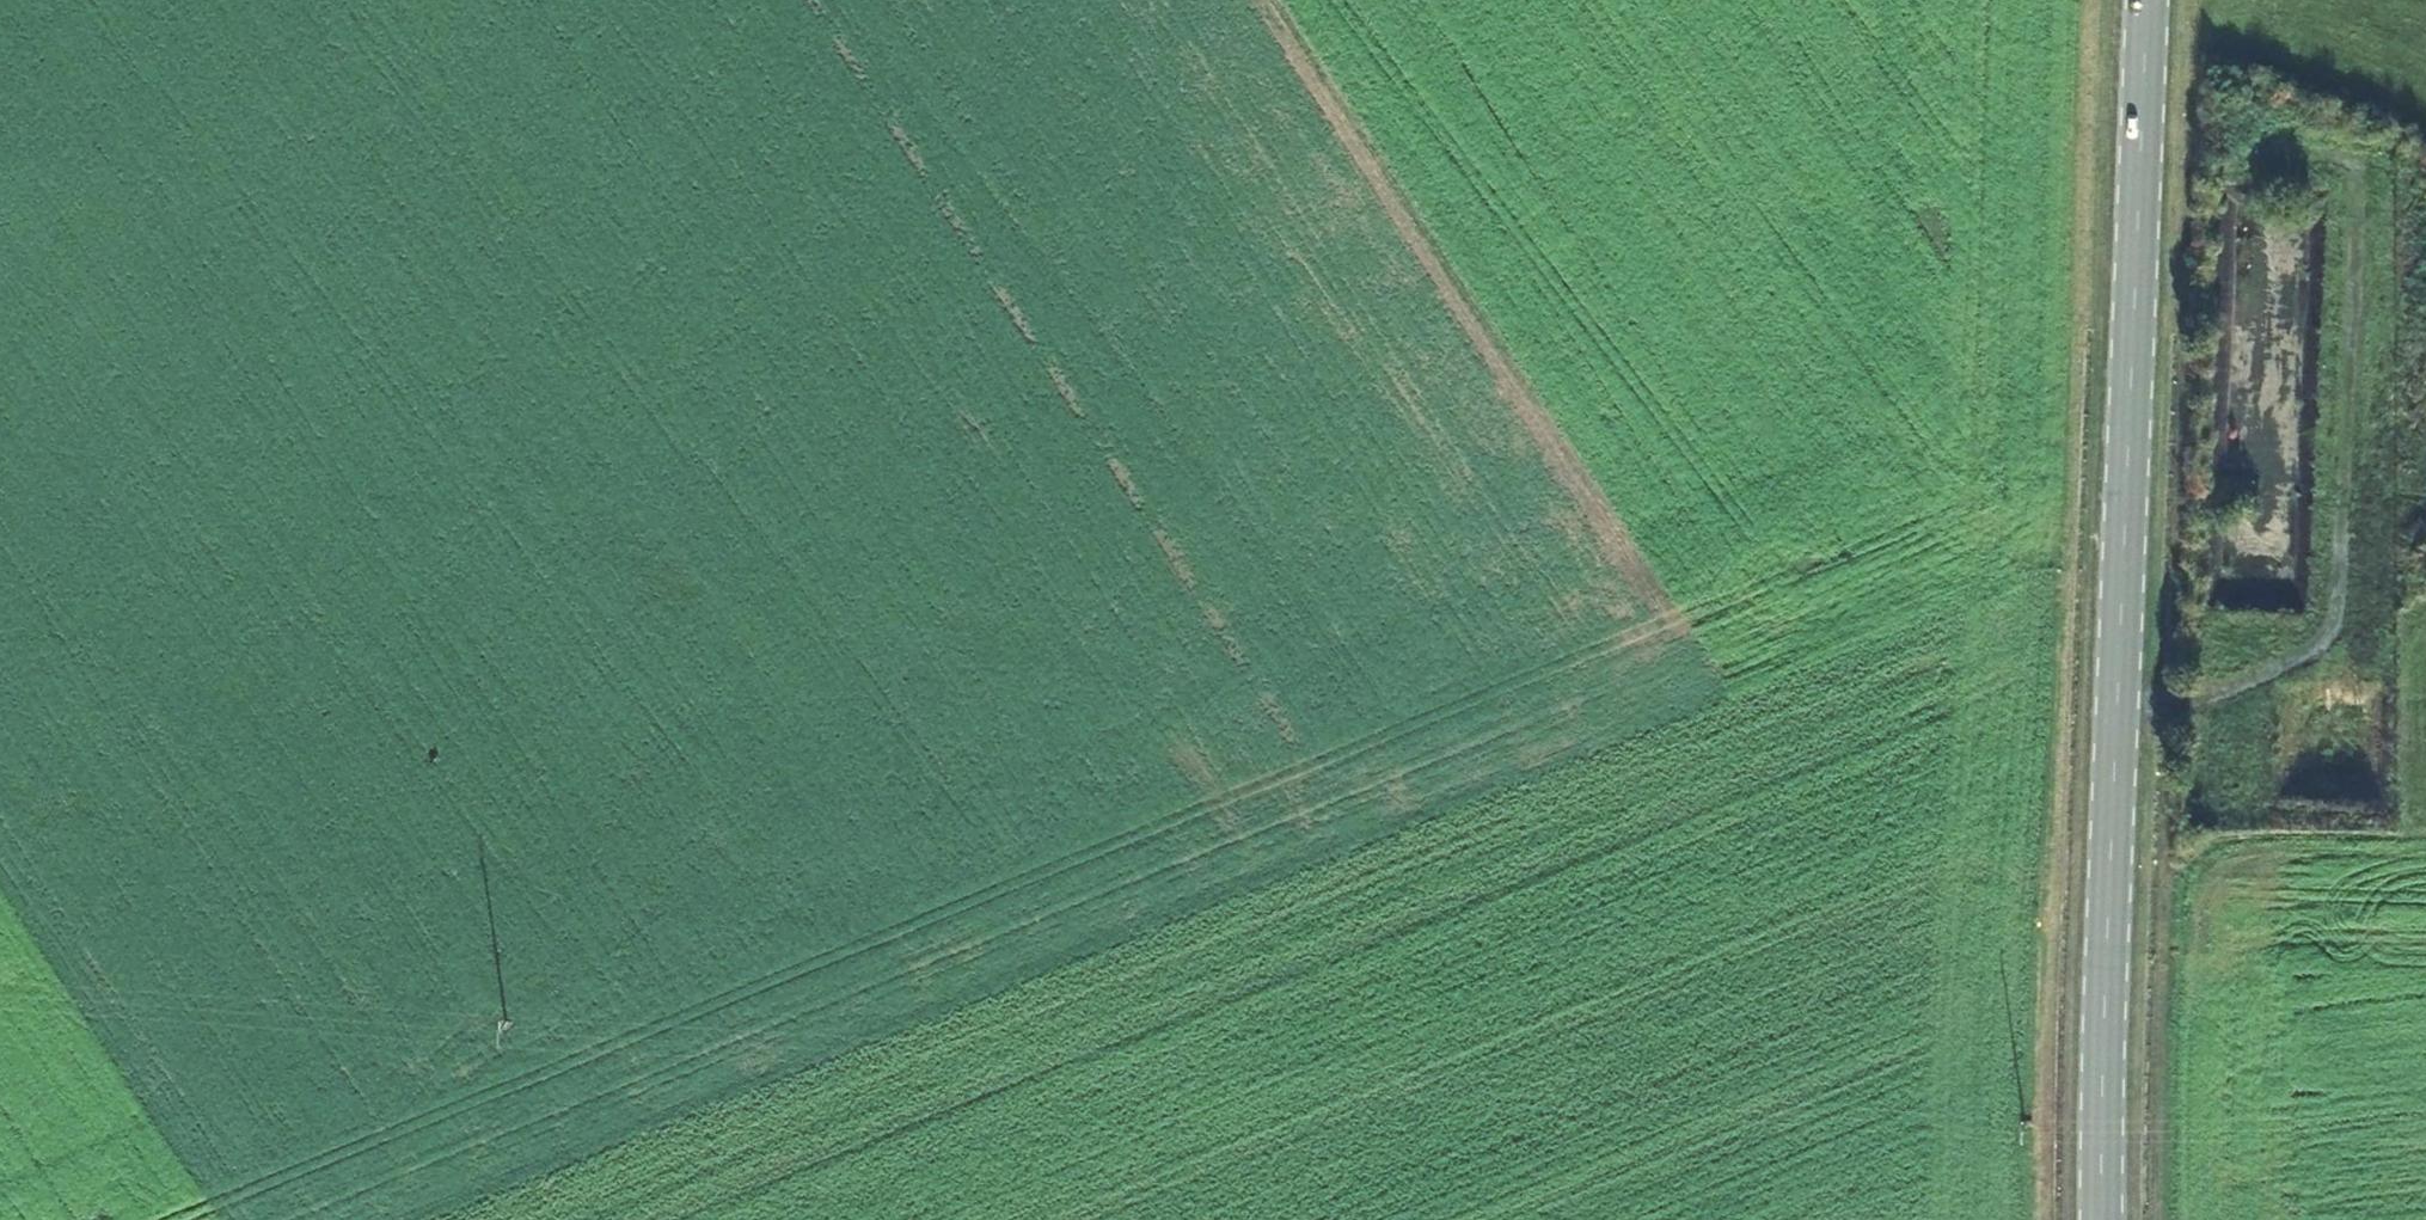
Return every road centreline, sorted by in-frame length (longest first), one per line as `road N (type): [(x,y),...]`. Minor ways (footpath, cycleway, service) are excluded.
road 1 (primary): [(2101,1219),(2147,0)]

